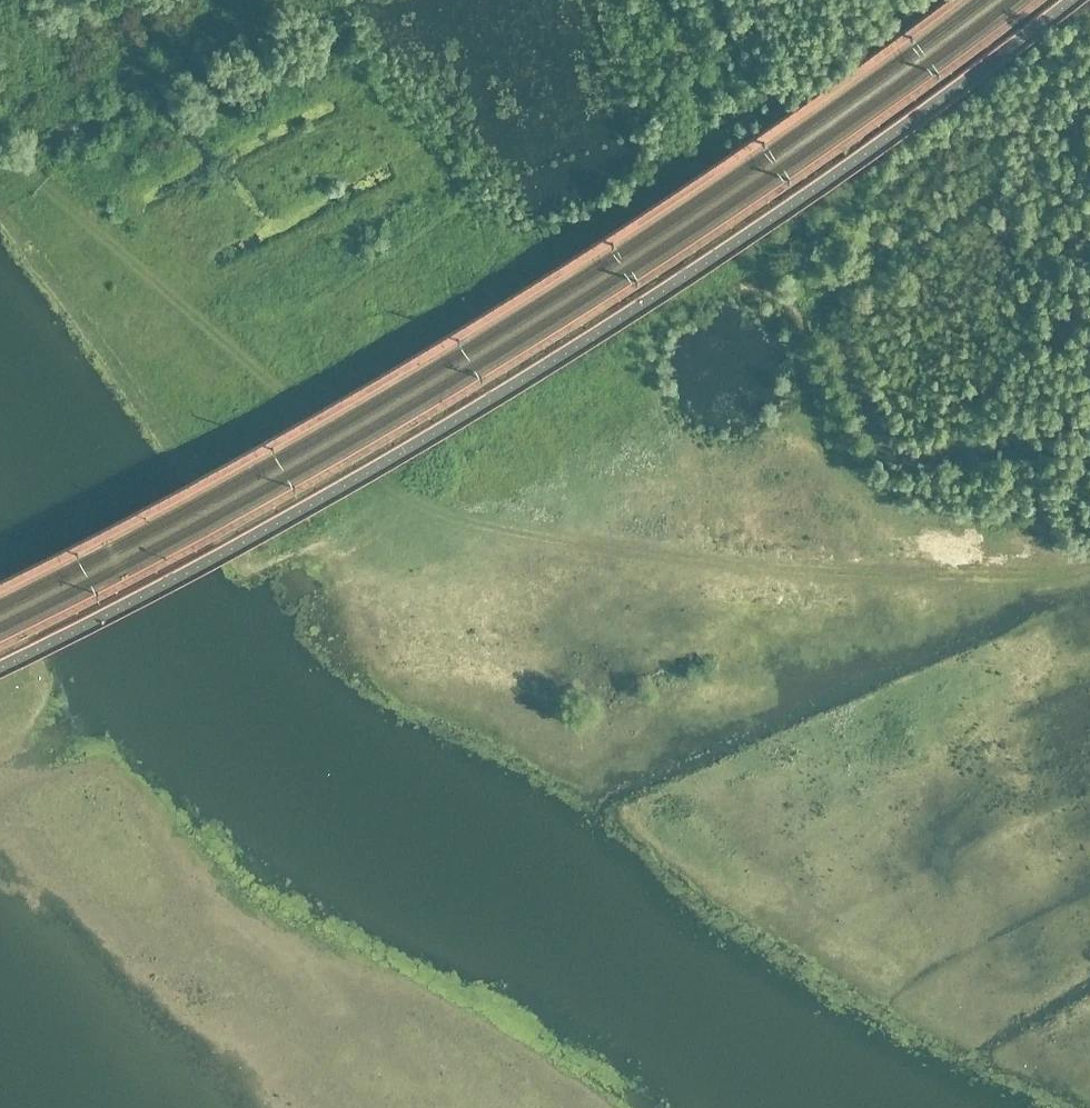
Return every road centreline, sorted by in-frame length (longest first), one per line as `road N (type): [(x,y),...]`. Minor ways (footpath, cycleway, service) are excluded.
road 1 (track): [(0,144),(422,504),(479,522),(646,553),(795,566),(938,576),(1048,575),(1089,564)]
road 2 (track): [(422,504),(308,573)]

